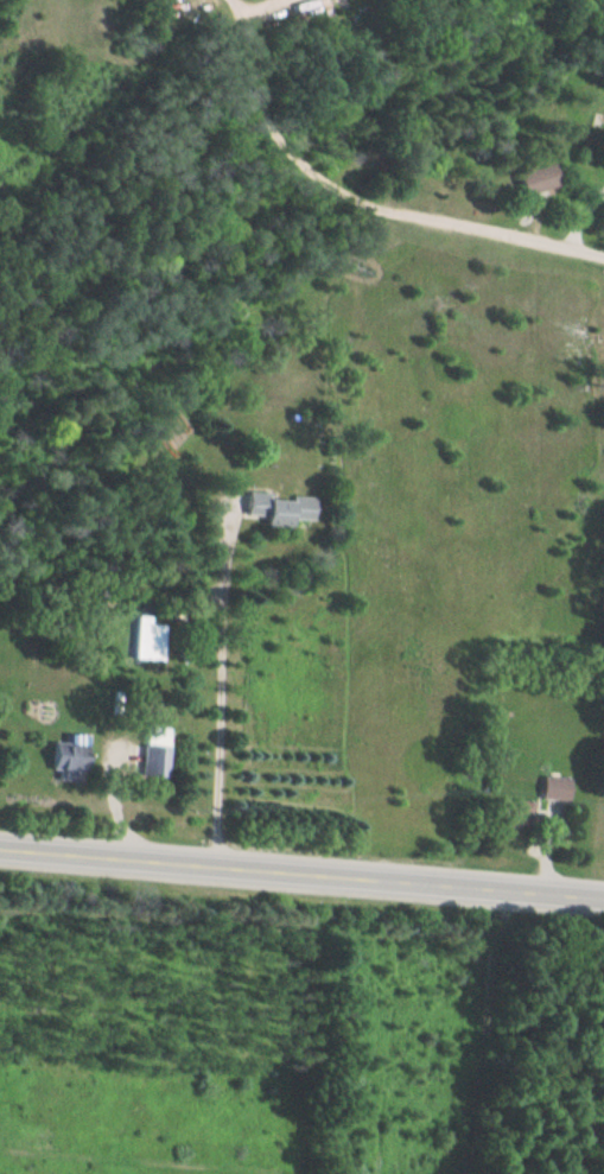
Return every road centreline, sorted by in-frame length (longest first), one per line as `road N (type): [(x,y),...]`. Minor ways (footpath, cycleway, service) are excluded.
road 1 (secondary): [(603,900),(0,850)]
road 2 (residential): [(603,255),(376,207),(292,161),(267,125),(240,9)]

